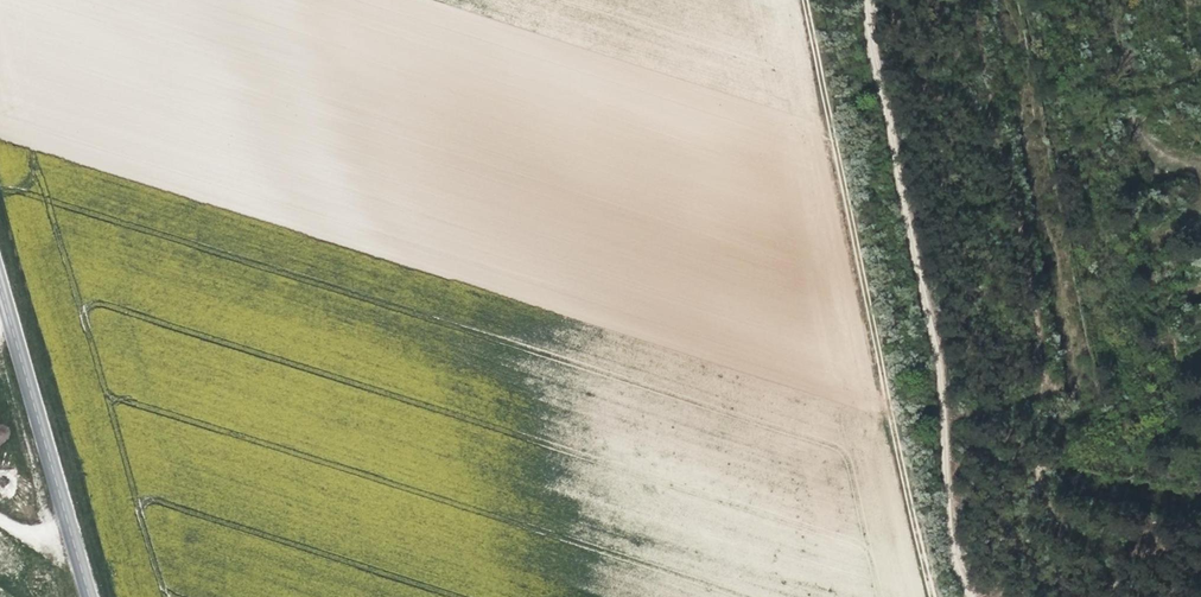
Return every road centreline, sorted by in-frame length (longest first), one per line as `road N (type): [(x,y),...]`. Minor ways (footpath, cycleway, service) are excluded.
road 1 (track): [(961,0),(1035,364),(1029,489),(1065,543),(1181,596)]
road 2 (track): [(873,0),(869,50),(942,394),(956,546),(983,596)]
road 3 (track): [(933,596),(804,0)]
road 4 (tertiary): [(92,596),(0,268)]

